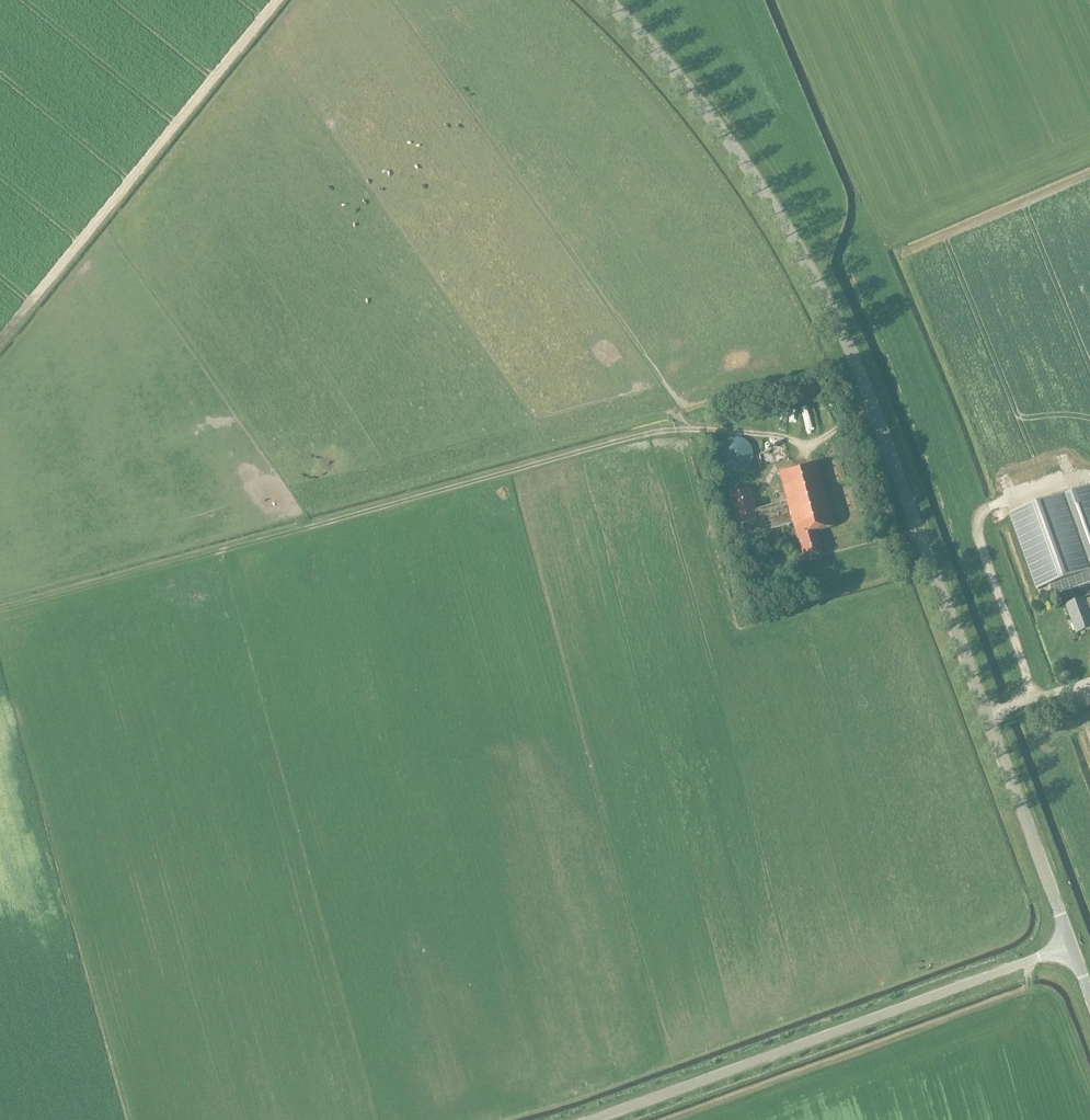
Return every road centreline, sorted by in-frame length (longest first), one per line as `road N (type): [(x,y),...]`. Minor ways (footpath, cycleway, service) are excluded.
road 1 (secondary): [(1071,946),(834,316),(728,140),(606,0)]
road 2 (unclassified): [(590,1119),(1071,946)]

